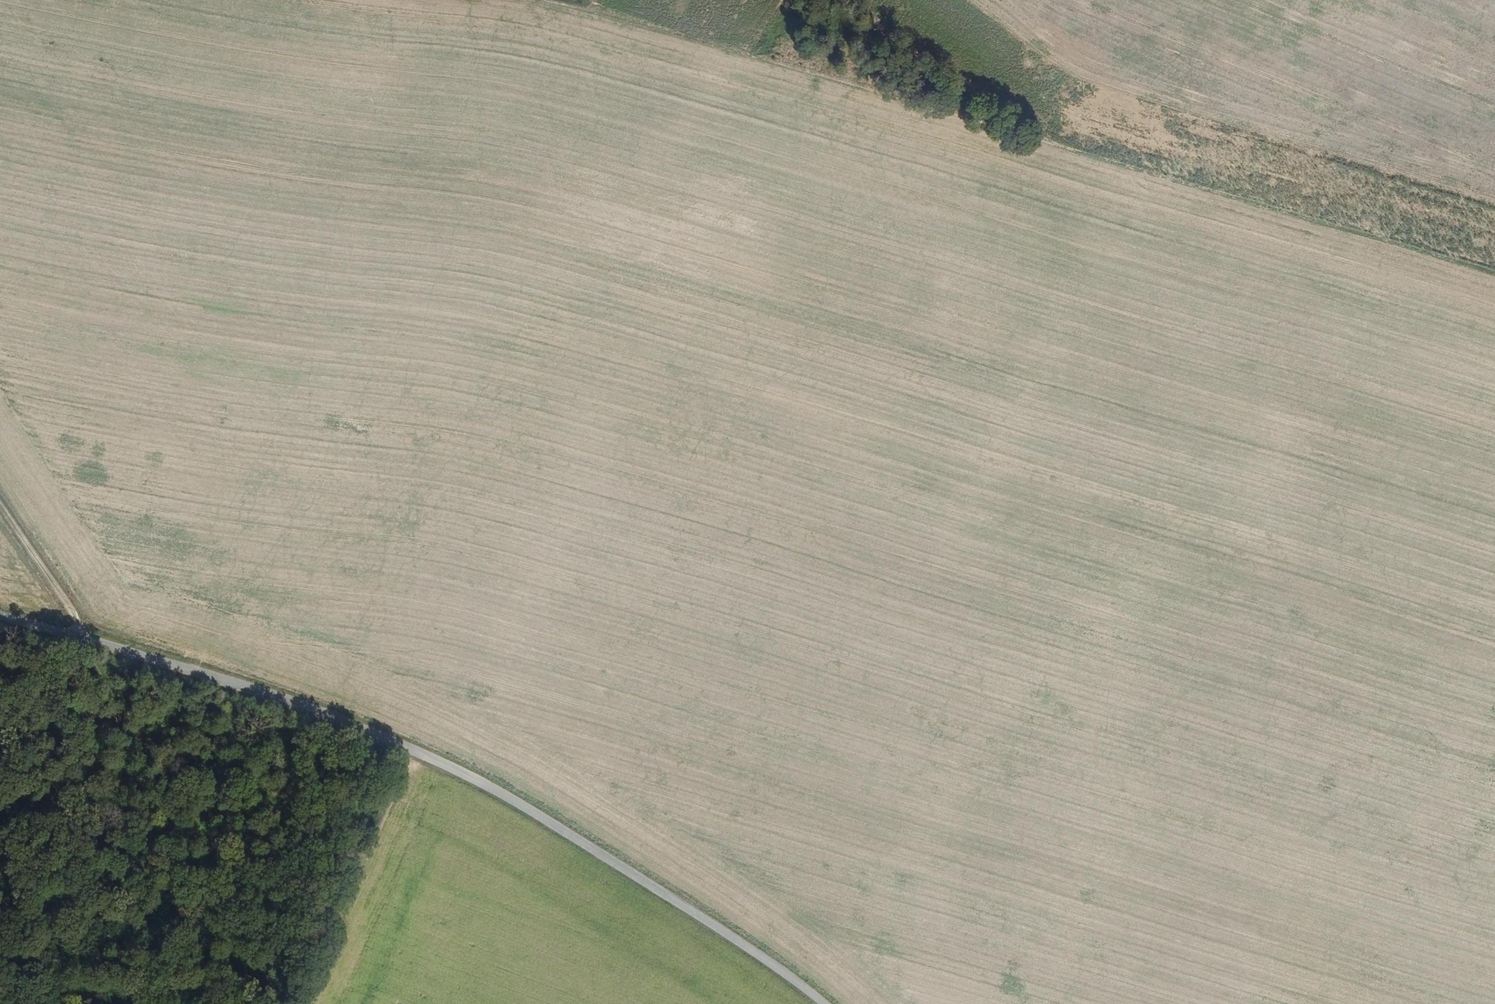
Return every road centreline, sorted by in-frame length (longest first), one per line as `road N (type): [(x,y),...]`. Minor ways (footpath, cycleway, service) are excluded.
road 1 (tertiary): [(0,614),(248,683),(480,782),(772,963),(818,1003)]
road 2 (track): [(85,635),(0,499)]

